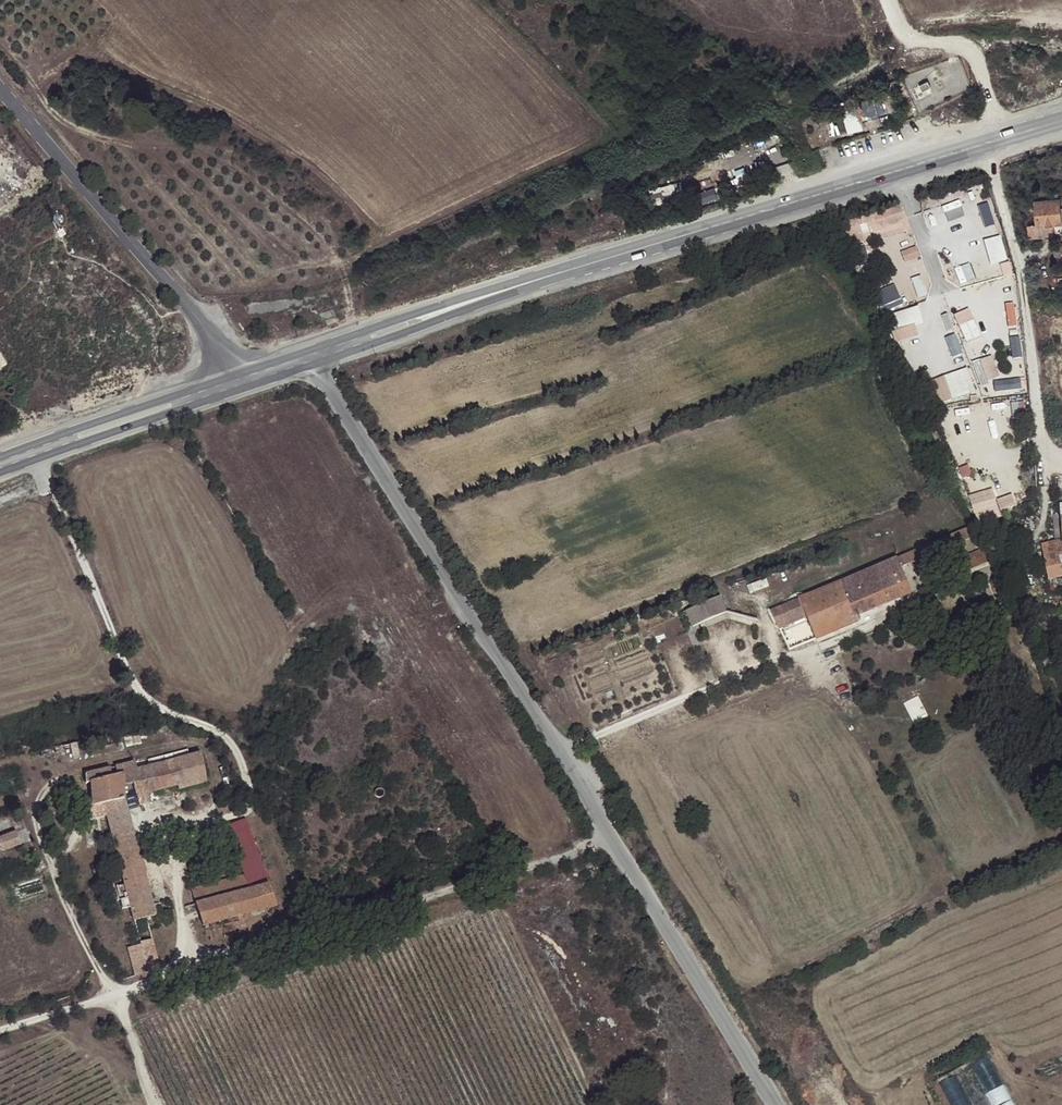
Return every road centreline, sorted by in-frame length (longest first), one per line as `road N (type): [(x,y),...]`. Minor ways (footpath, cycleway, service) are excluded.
road 1 (unclassified): [(777,1104),(313,365)]
road 2 (track): [(612,837),(112,996)]
road 3 (secondary): [(988,148),(548,276)]
road 4 (unclassified): [(1061,458),(1043,439),(1022,258),(988,148)]
road 5 (tertiary): [(0,88),(203,325)]
road 6 (secondary): [(548,276),(305,351)]
road 7 (secondary): [(0,474),(240,391)]
road 8 (secondary): [(313,365),(548,276)]
road 9 (secondary): [(223,381),(0,457)]
road 10 (track): [(0,1031),(112,996),(151,1104)]
road 11 (residential): [(890,0),(907,38),(919,45),(972,46),(1004,142)]

